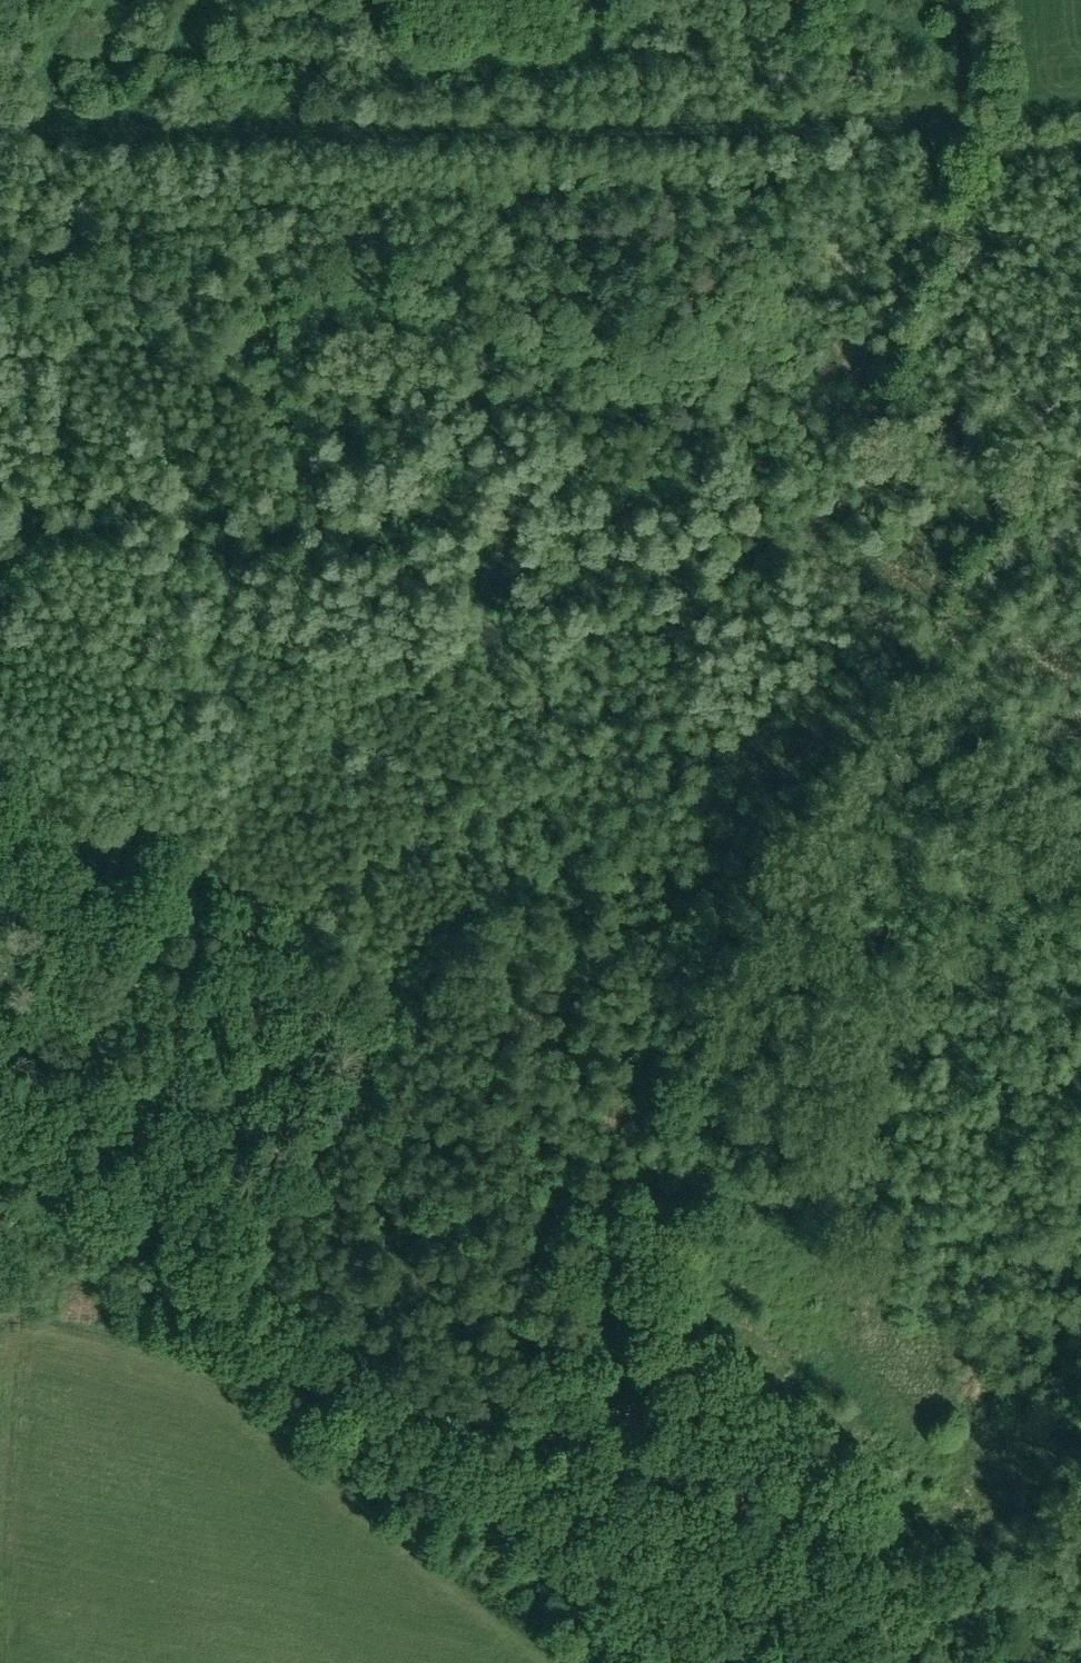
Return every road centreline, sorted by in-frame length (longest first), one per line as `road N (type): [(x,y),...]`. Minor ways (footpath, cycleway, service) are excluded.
road 1 (track): [(1080,137),(983,147),(948,110),(516,123),(0,126)]
road 2 (track): [(0,1135),(227,1290),(724,1662)]
road 3 (track): [(16,127),(79,88),(189,0)]

